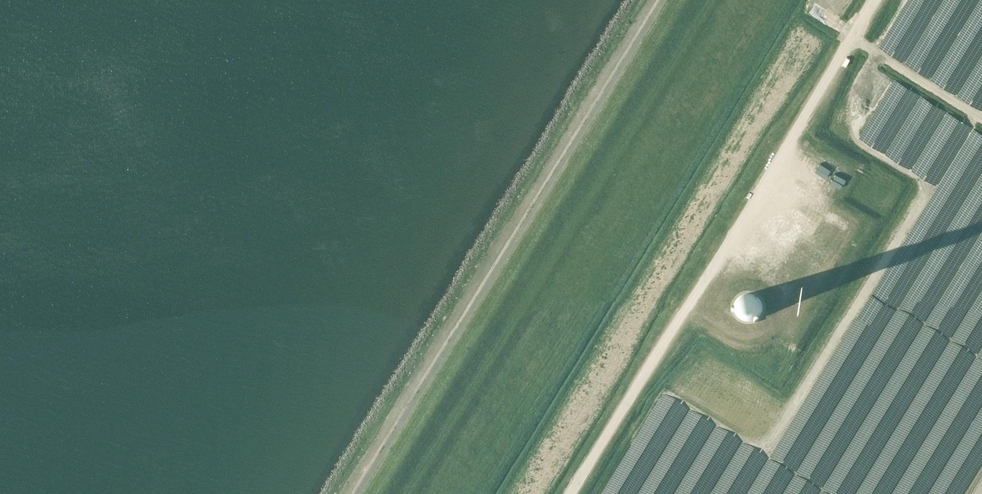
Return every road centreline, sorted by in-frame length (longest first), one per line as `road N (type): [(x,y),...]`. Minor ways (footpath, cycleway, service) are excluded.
road 1 (unclassified): [(358,493),(663,0)]

